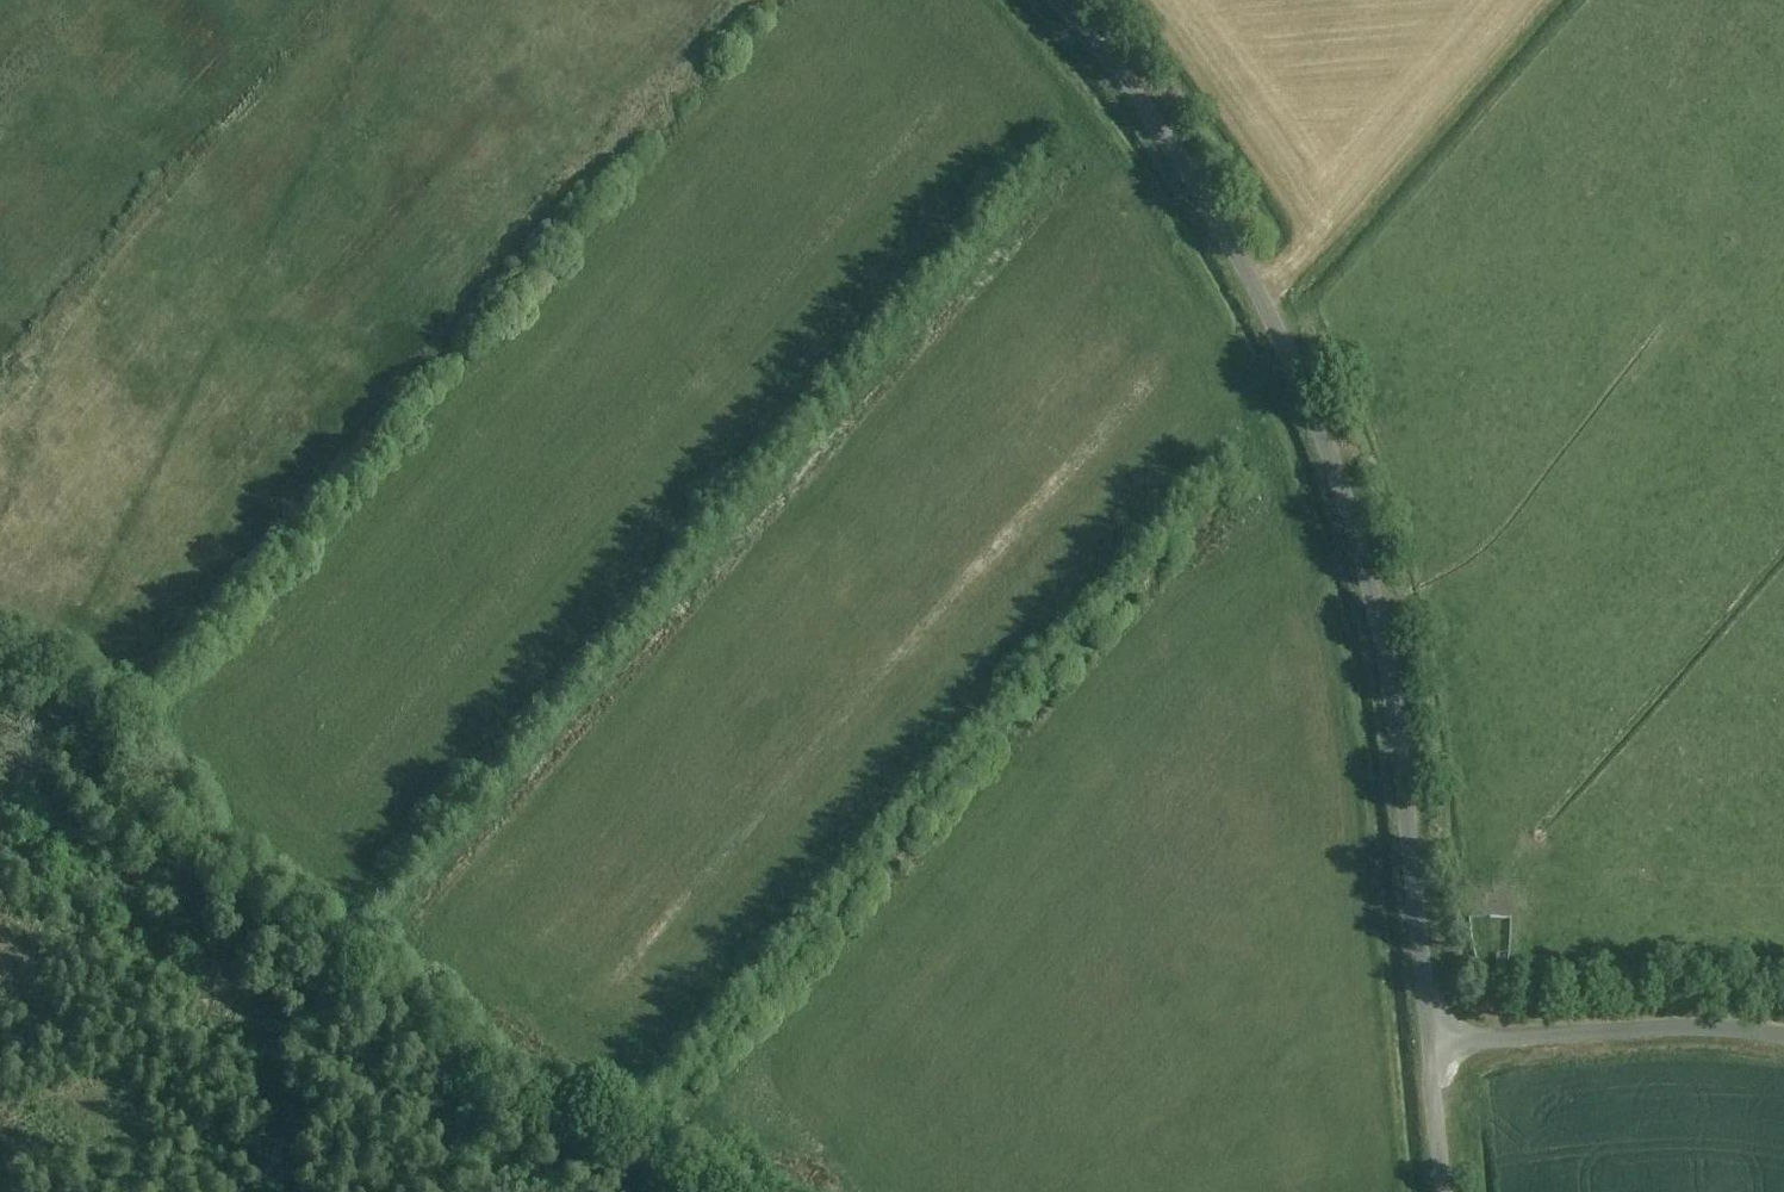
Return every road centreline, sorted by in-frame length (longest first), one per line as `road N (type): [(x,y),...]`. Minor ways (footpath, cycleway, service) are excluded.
road 1 (unclassified): [(1429,1038),(1374,612),(1337,475),(1267,311),(1205,202),(1145,108),(1056,0)]
road 2 (unclassified): [(1783,1035),(1706,1027),(1429,1038)]
road 3 (unclassified): [(1443,1191),(1429,1038)]

